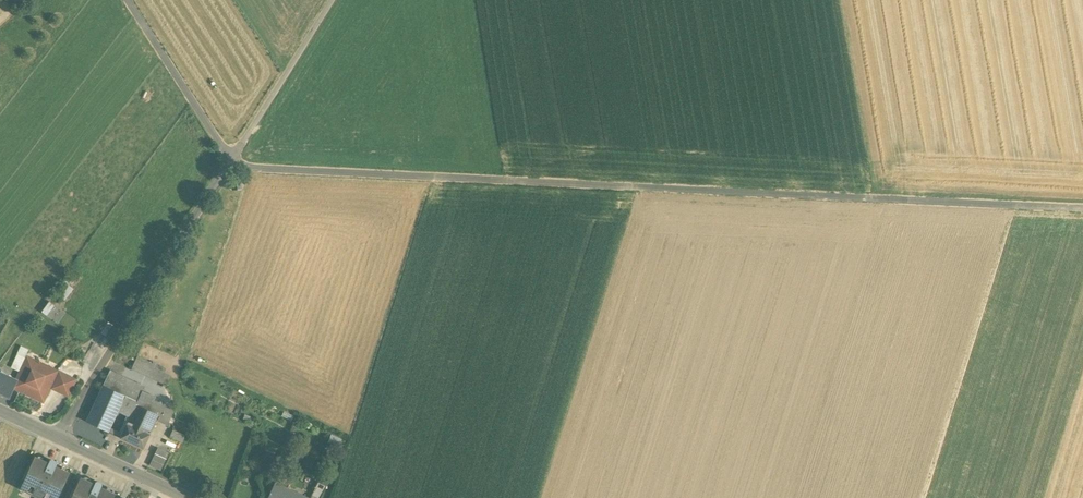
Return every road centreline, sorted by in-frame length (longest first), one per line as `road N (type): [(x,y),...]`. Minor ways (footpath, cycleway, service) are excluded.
road 1 (track): [(1082,209),(228,166)]
road 2 (track): [(228,166),(58,438)]
road 3 (tertiary): [(186,497),(0,412)]
road 4 (track): [(331,0),(228,166)]
road 5 (track): [(126,0),(228,166)]

